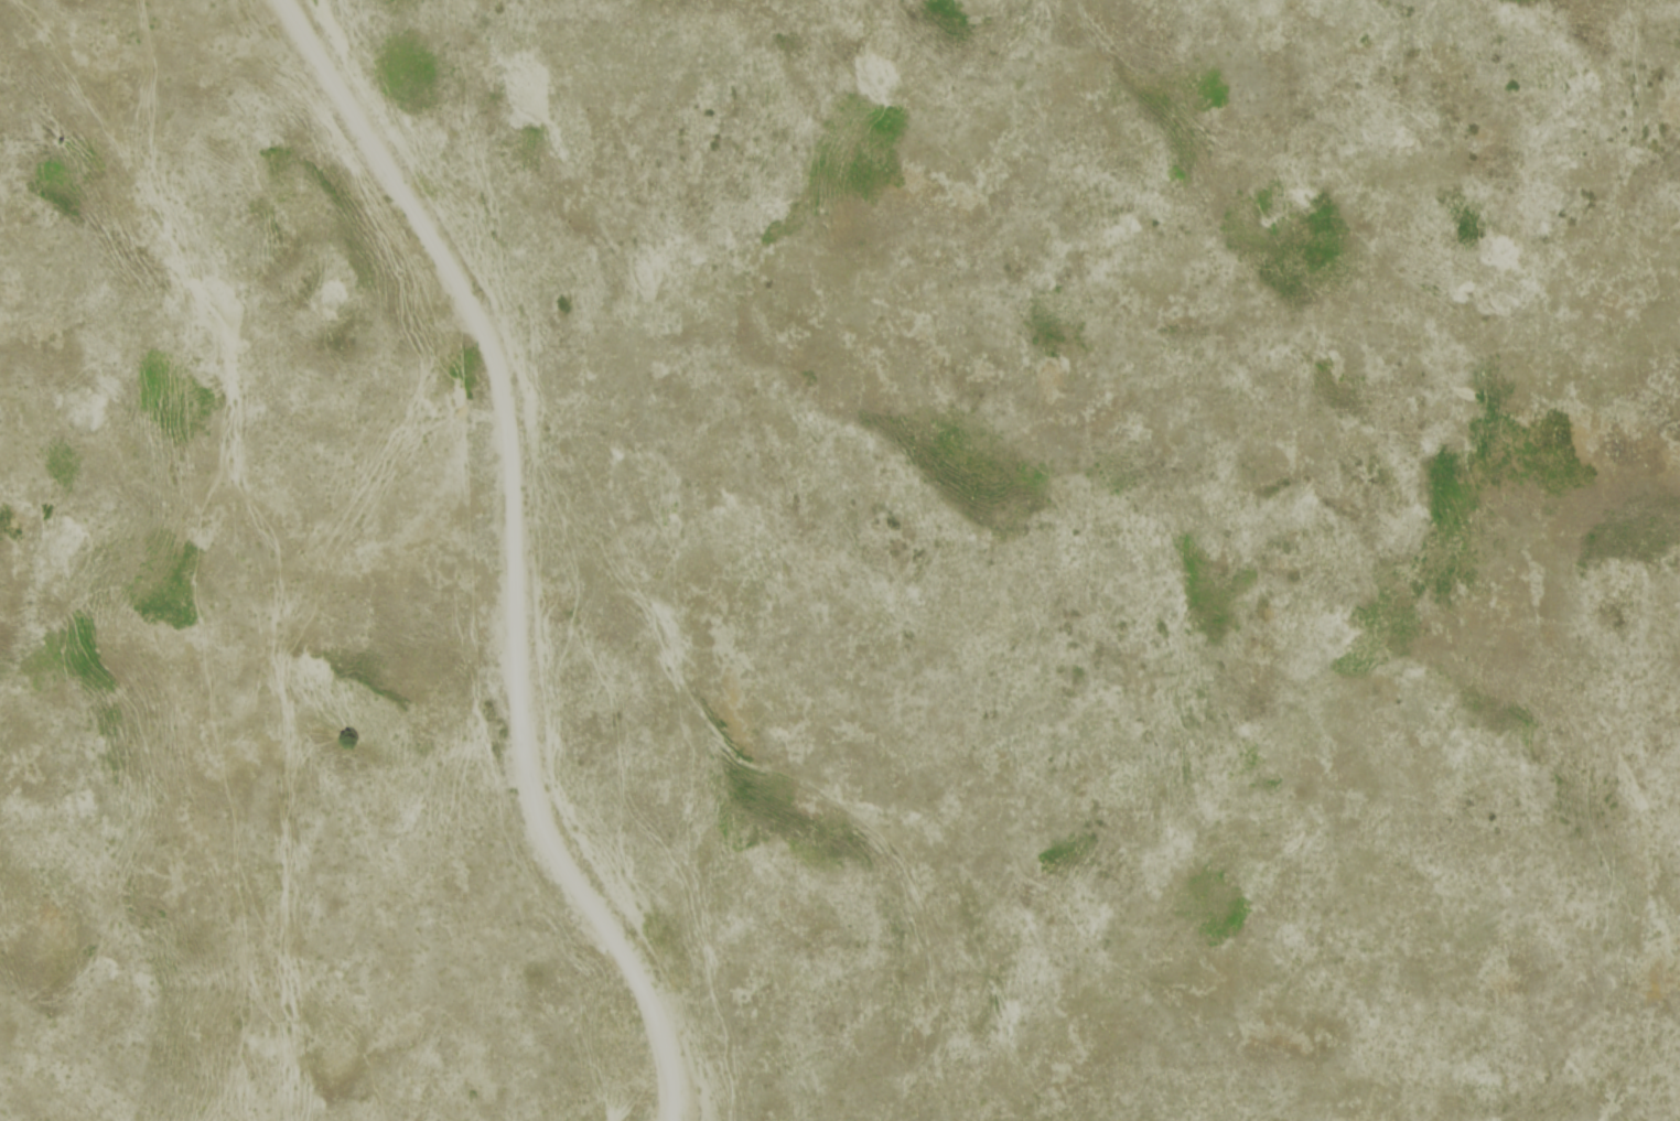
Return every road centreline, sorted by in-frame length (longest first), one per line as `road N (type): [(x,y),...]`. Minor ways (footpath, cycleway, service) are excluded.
road 1 (residential): [(285,0),(466,300),(498,369),(529,789),(551,849),(640,985),(668,1065),(670,1120)]

